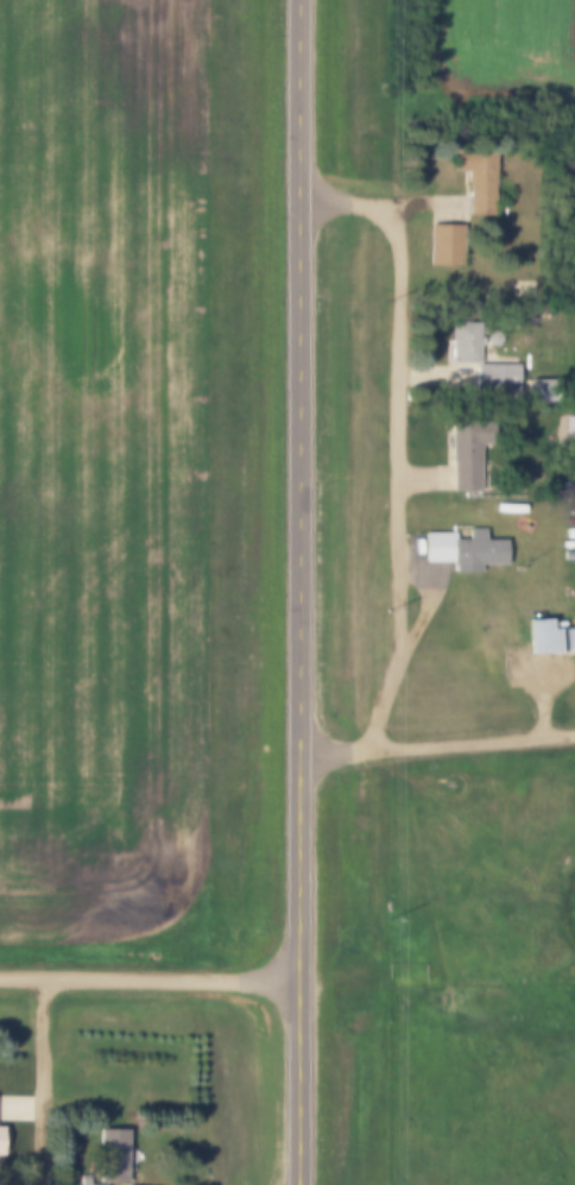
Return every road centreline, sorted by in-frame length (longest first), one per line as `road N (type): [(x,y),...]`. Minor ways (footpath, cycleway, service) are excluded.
road 1 (primary): [(297,1184),(297,0)]
road 2 (residential): [(0,972),(297,981)]

